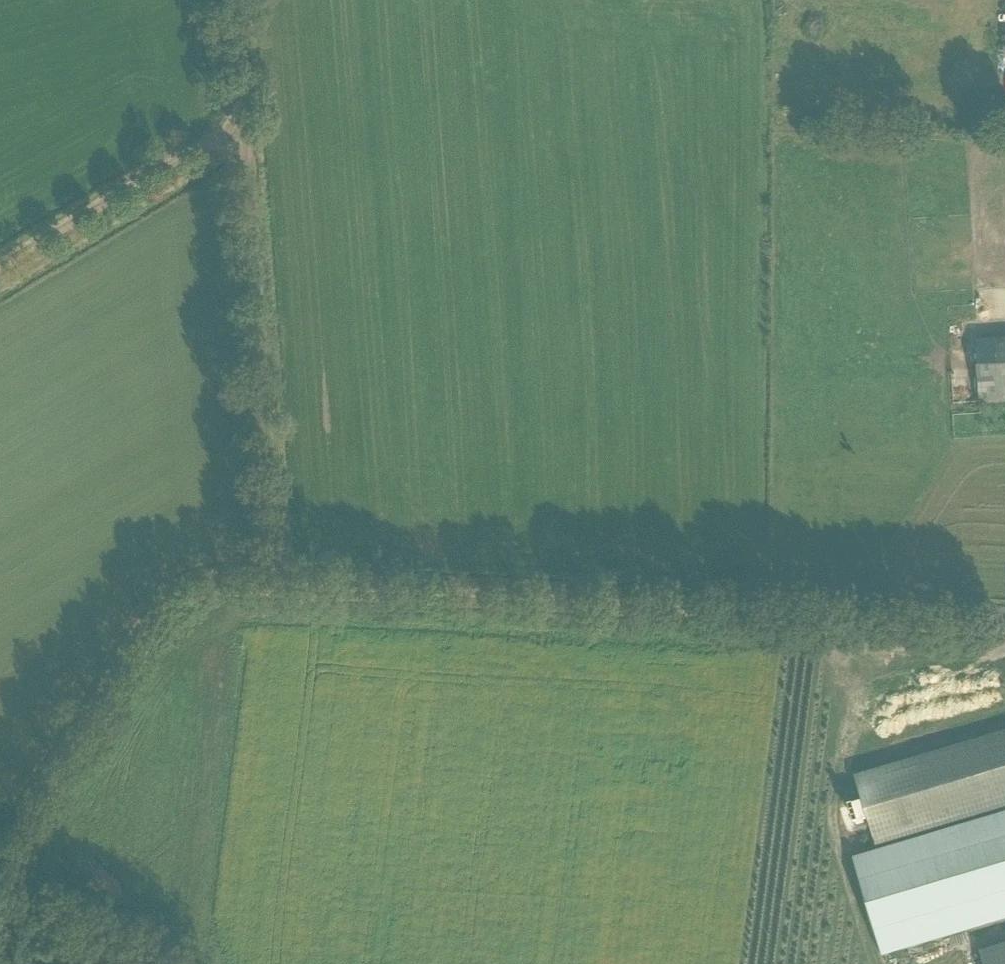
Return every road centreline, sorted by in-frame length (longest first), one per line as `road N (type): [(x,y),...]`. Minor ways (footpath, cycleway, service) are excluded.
road 1 (track): [(1004,621),(279,577),(230,0)]
road 2 (track): [(0,272),(241,130)]

